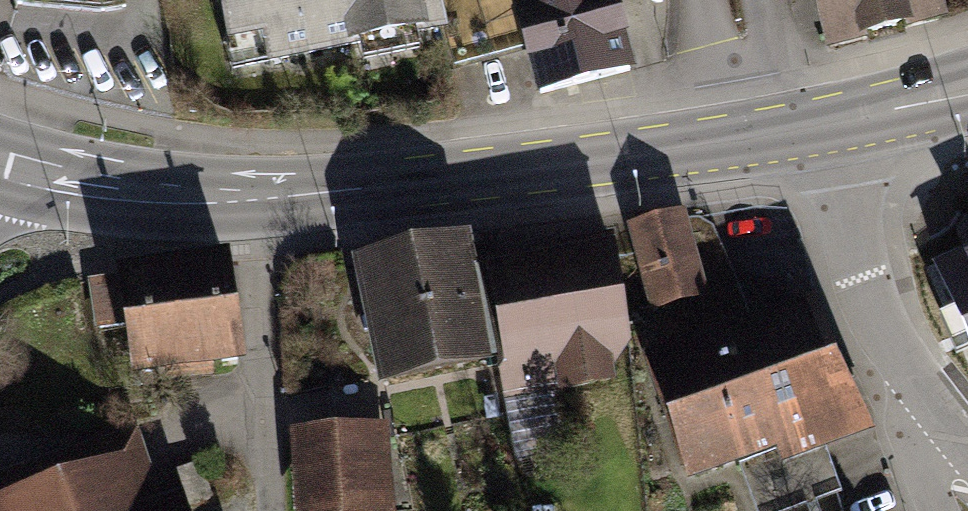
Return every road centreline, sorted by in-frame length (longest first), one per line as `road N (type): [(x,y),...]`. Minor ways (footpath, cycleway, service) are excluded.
road 1 (tertiary): [(722,142),(271,198),(122,194),(0,165)]
road 2 (track): [(271,198),(268,329),(280,510)]
road 3 (unclassified): [(832,124),(857,258),(881,325),(917,379)]
road 4 (residential): [(701,0),(722,142)]
road 5 (tertiary): [(832,124),(967,89)]
road 6 (residential): [(784,132),(760,0)]
road 7 (residential): [(940,510),(917,379)]

